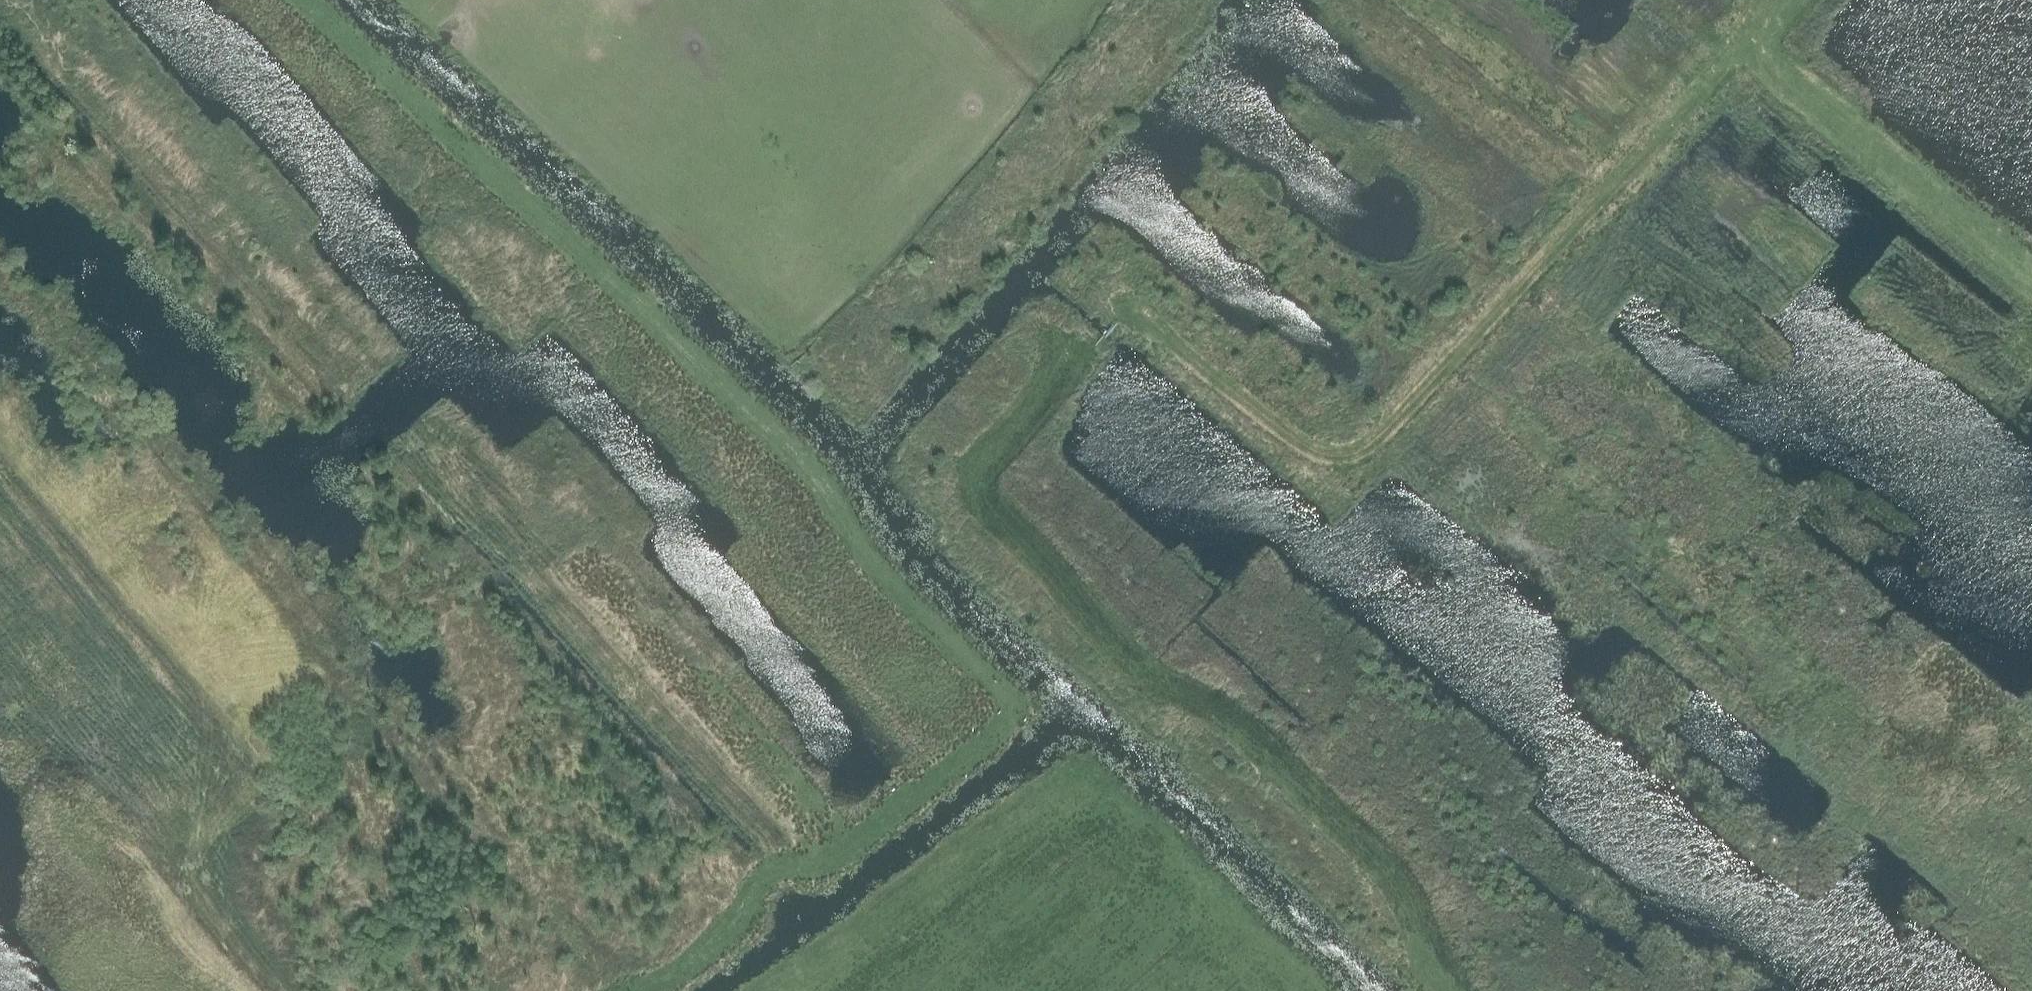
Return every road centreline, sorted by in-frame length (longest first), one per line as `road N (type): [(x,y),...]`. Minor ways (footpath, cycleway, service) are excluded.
road 1 (track): [(1449,990),(1437,980),(1398,882),(1225,717),(1143,676),(984,511),(979,485),(988,460),(1075,350)]
road 2 (track): [(2031,281),(1774,68),(1769,21),(1788,0)]

